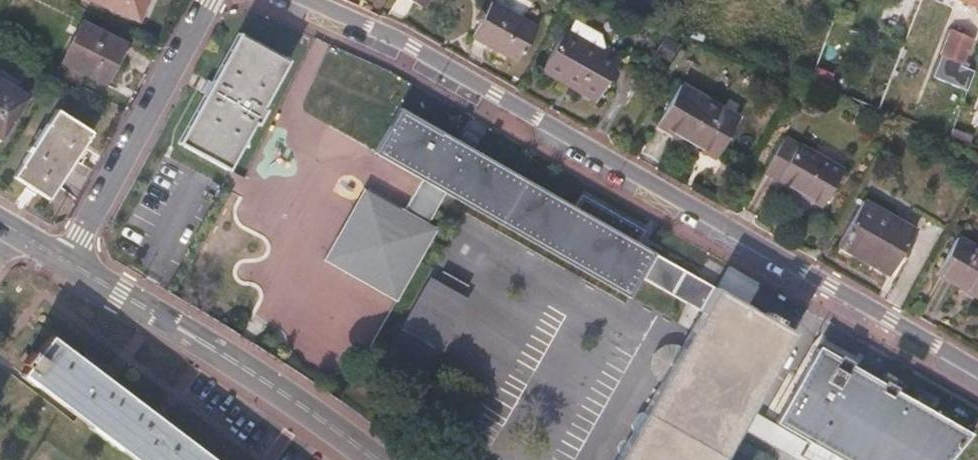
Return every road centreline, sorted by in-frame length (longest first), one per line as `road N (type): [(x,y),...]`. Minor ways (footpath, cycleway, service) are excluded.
road 1 (residential): [(977,369),(412,47),(309,0)]
road 2 (residential): [(66,261),(374,459)]
road 3 (residential): [(66,261),(209,0)]

